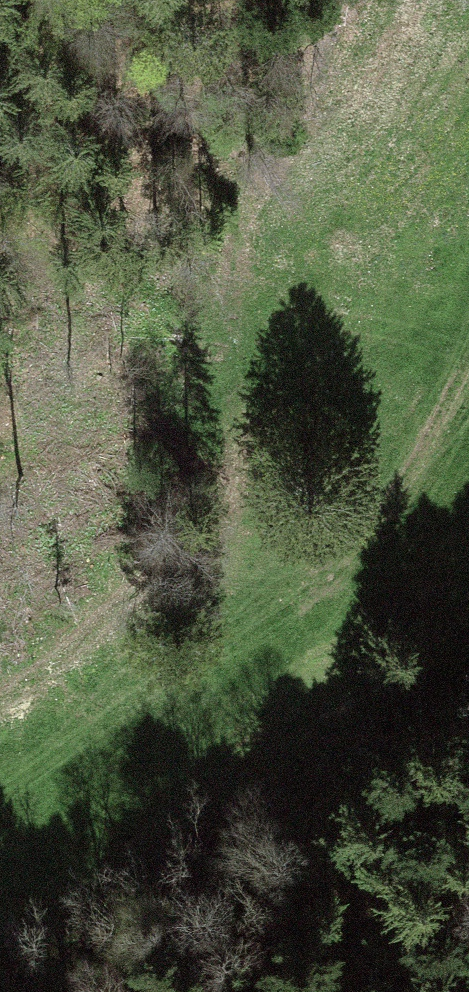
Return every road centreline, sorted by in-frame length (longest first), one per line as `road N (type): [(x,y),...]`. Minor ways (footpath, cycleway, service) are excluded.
road 1 (track): [(0,700),(232,519),(241,443),(219,329),(246,209),(369,44),(381,0)]
road 2 (track): [(468,378),(310,573),(0,718)]

